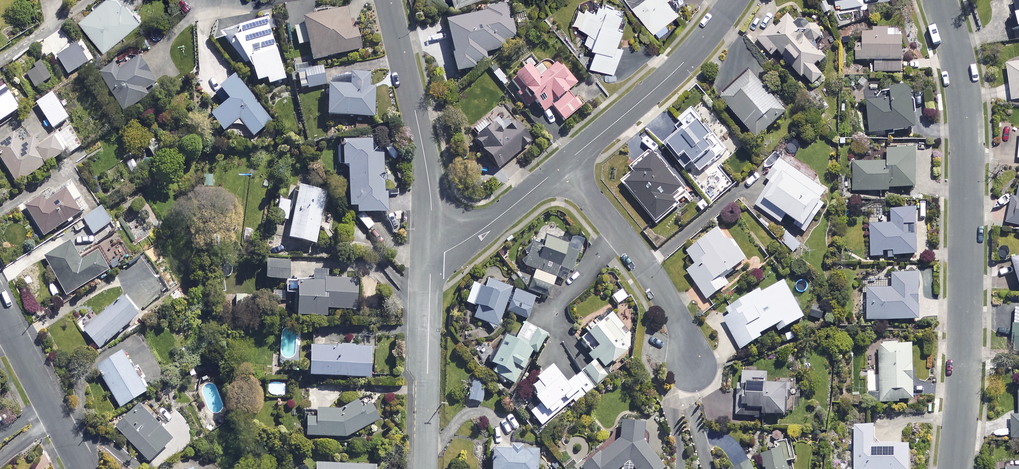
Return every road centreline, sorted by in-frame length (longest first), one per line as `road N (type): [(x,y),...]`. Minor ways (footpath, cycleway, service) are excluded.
road 1 (residential): [(939,0),(968,129),(955,468)]
road 2 (residential): [(388,0),(429,180),(431,259)]
road 3 (residential): [(563,164),(661,290),(683,329),(692,370)]
road 4 (unclassified): [(563,164),(684,62),(734,0)]
road 5 (residential): [(431,259),(425,468)]
road 6 (residential): [(84,468),(0,310)]
road 7 (unclassified): [(431,259),(563,164)]

